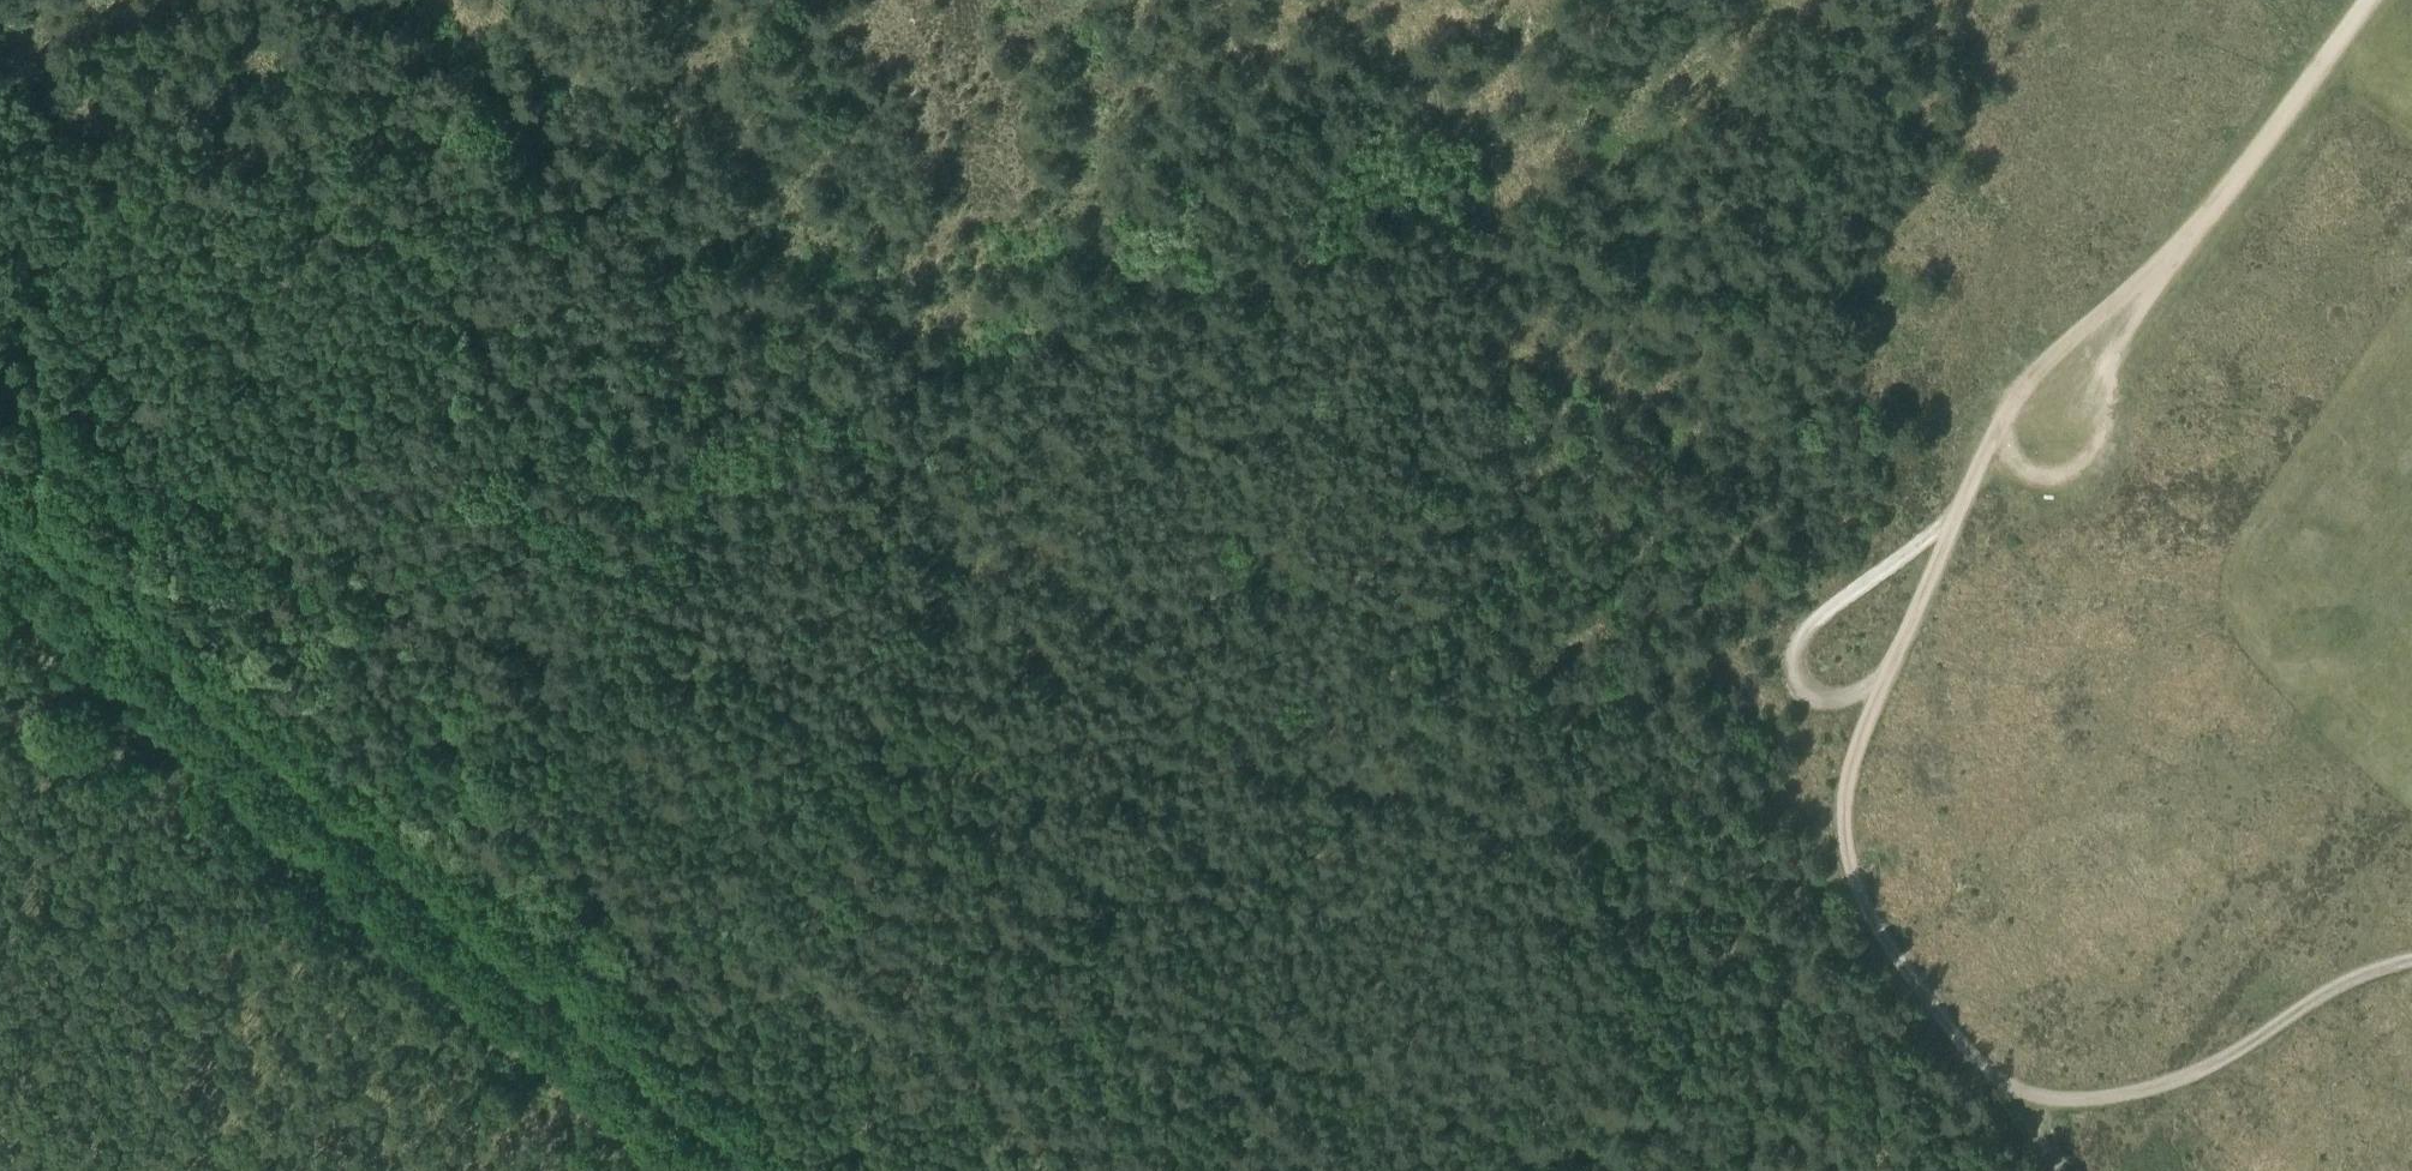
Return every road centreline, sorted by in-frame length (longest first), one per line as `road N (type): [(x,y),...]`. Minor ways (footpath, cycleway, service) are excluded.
road 1 (track): [(0,521),(744,1170)]

